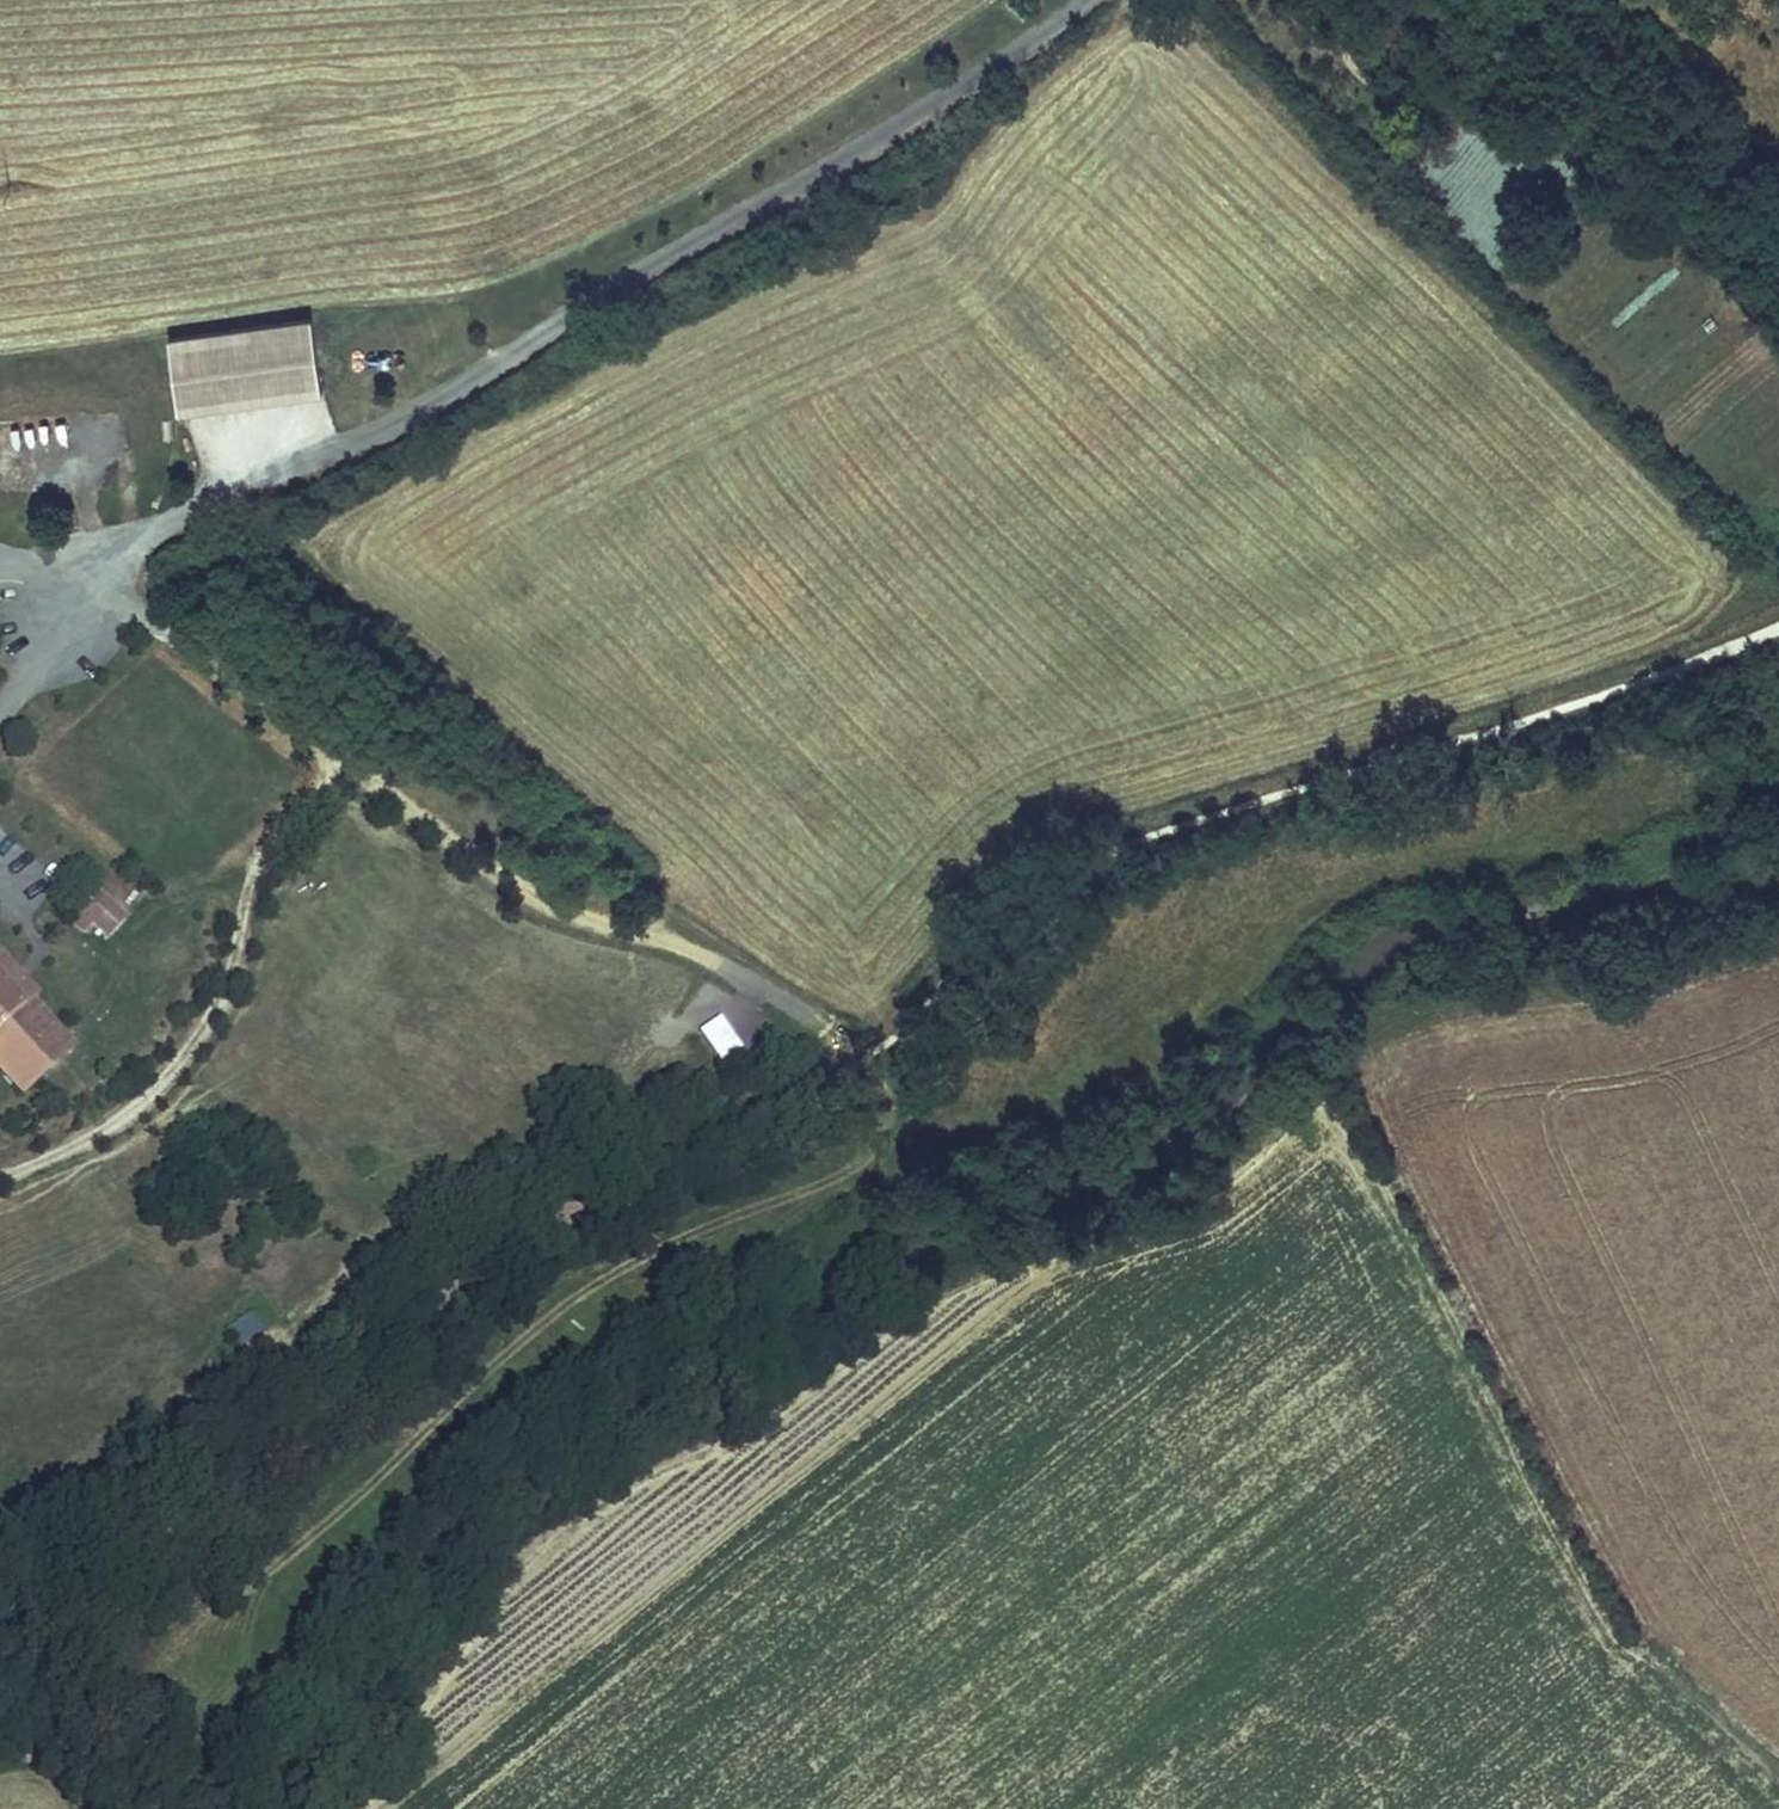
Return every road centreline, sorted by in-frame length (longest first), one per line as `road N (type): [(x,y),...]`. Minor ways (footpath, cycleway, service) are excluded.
road 1 (track): [(864,1057),(789,1001),(694,951),(550,906),(92,601)]
road 2 (track): [(344,763),(277,833),(254,873),(242,958),(158,1092),(103,1132),(0,1179)]
road 3 (track): [(0,1564),(292,1346)]

